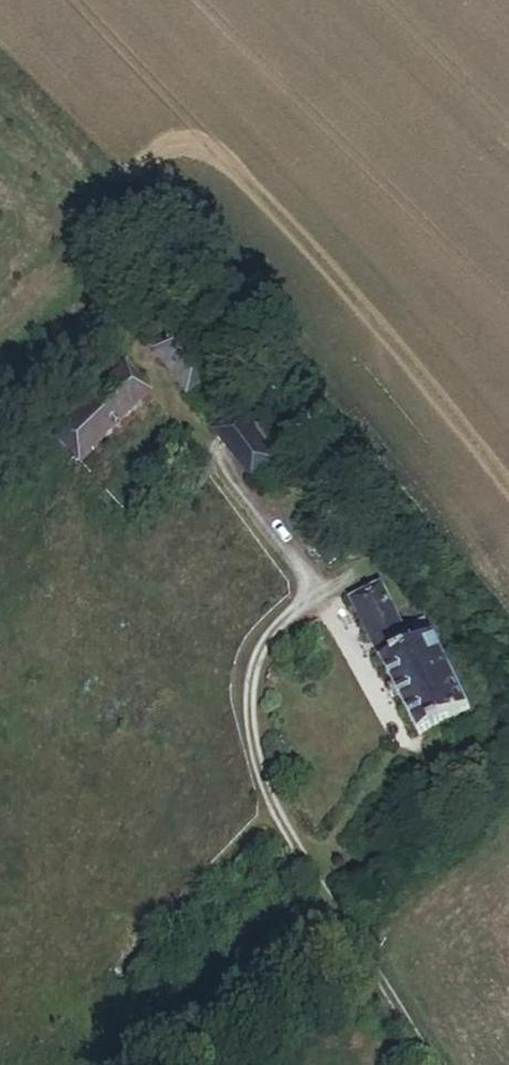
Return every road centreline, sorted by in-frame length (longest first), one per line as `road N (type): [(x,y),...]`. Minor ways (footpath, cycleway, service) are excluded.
road 1 (track): [(0,67),(166,242),(508,665)]
road 2 (track): [(508,771),(208,1064)]
road 3 (track): [(350,924),(434,1064)]

